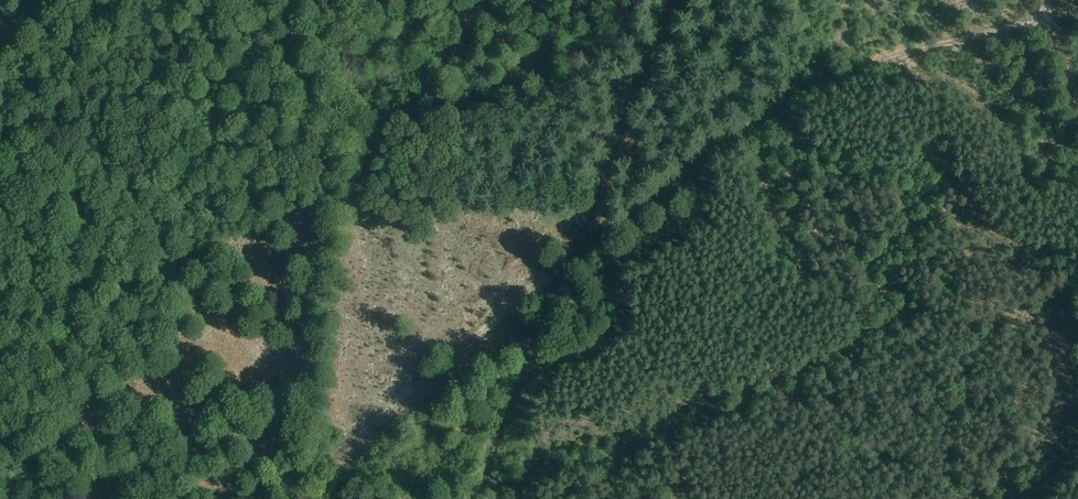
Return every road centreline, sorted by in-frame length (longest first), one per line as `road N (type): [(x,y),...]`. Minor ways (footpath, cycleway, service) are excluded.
road 1 (track): [(306,461),(446,367),(526,293),(787,104),(896,59),(1050,21),(1045,0)]
road 2 (track): [(348,0),(306,461)]

